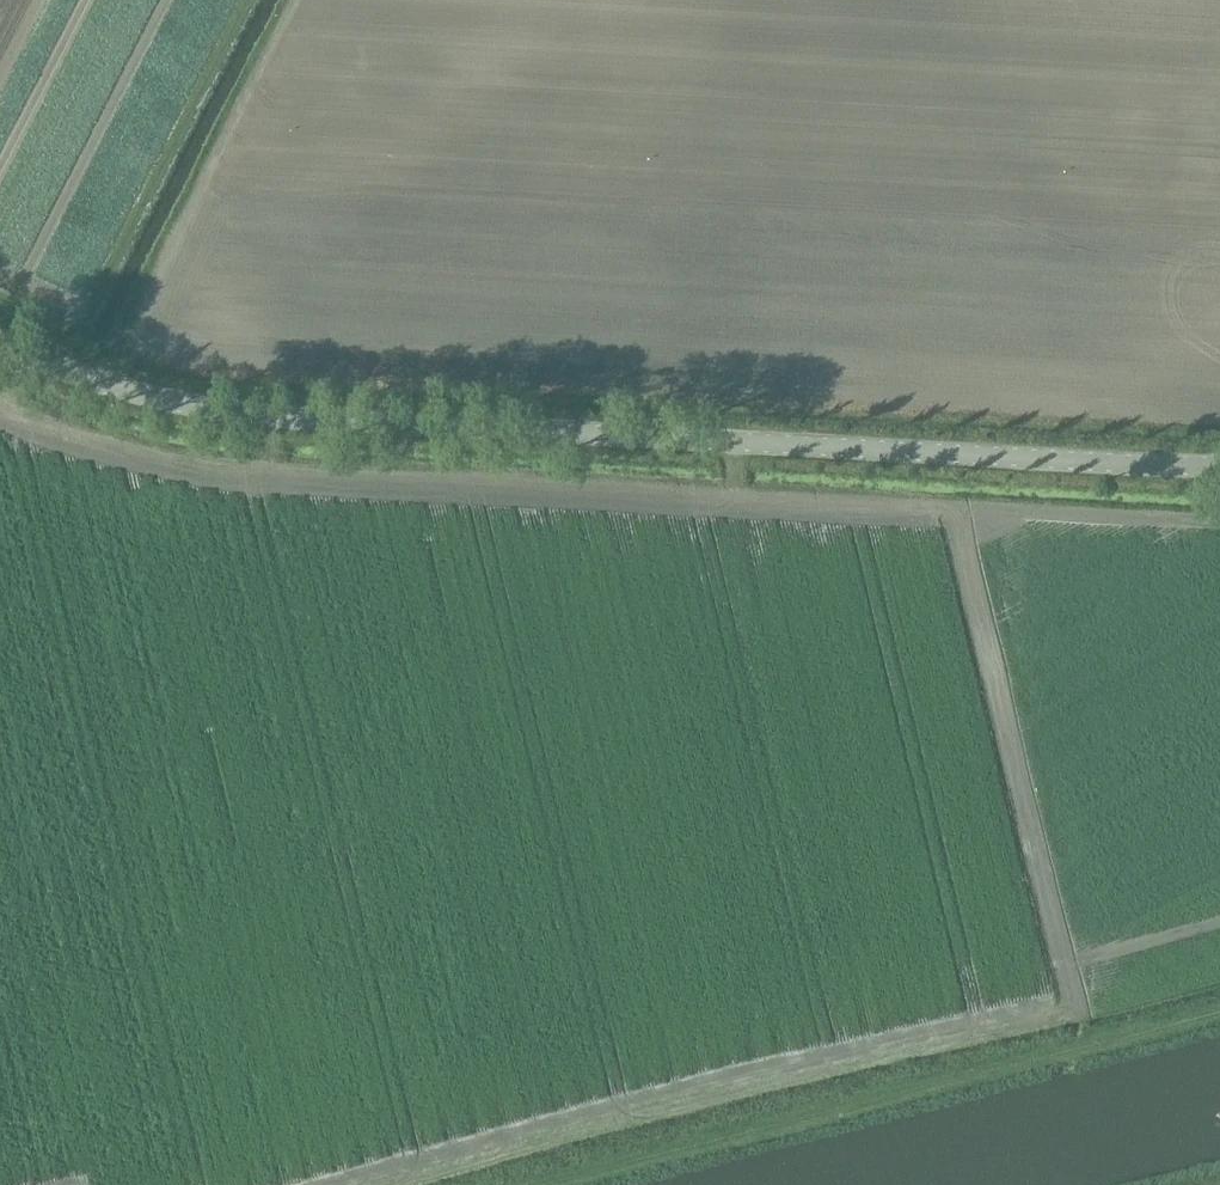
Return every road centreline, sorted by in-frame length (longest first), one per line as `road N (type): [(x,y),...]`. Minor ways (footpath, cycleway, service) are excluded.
road 1 (unclassified): [(0,339),(107,385),(291,416),(1219,466)]
road 2 (track): [(299,0),(107,385)]

